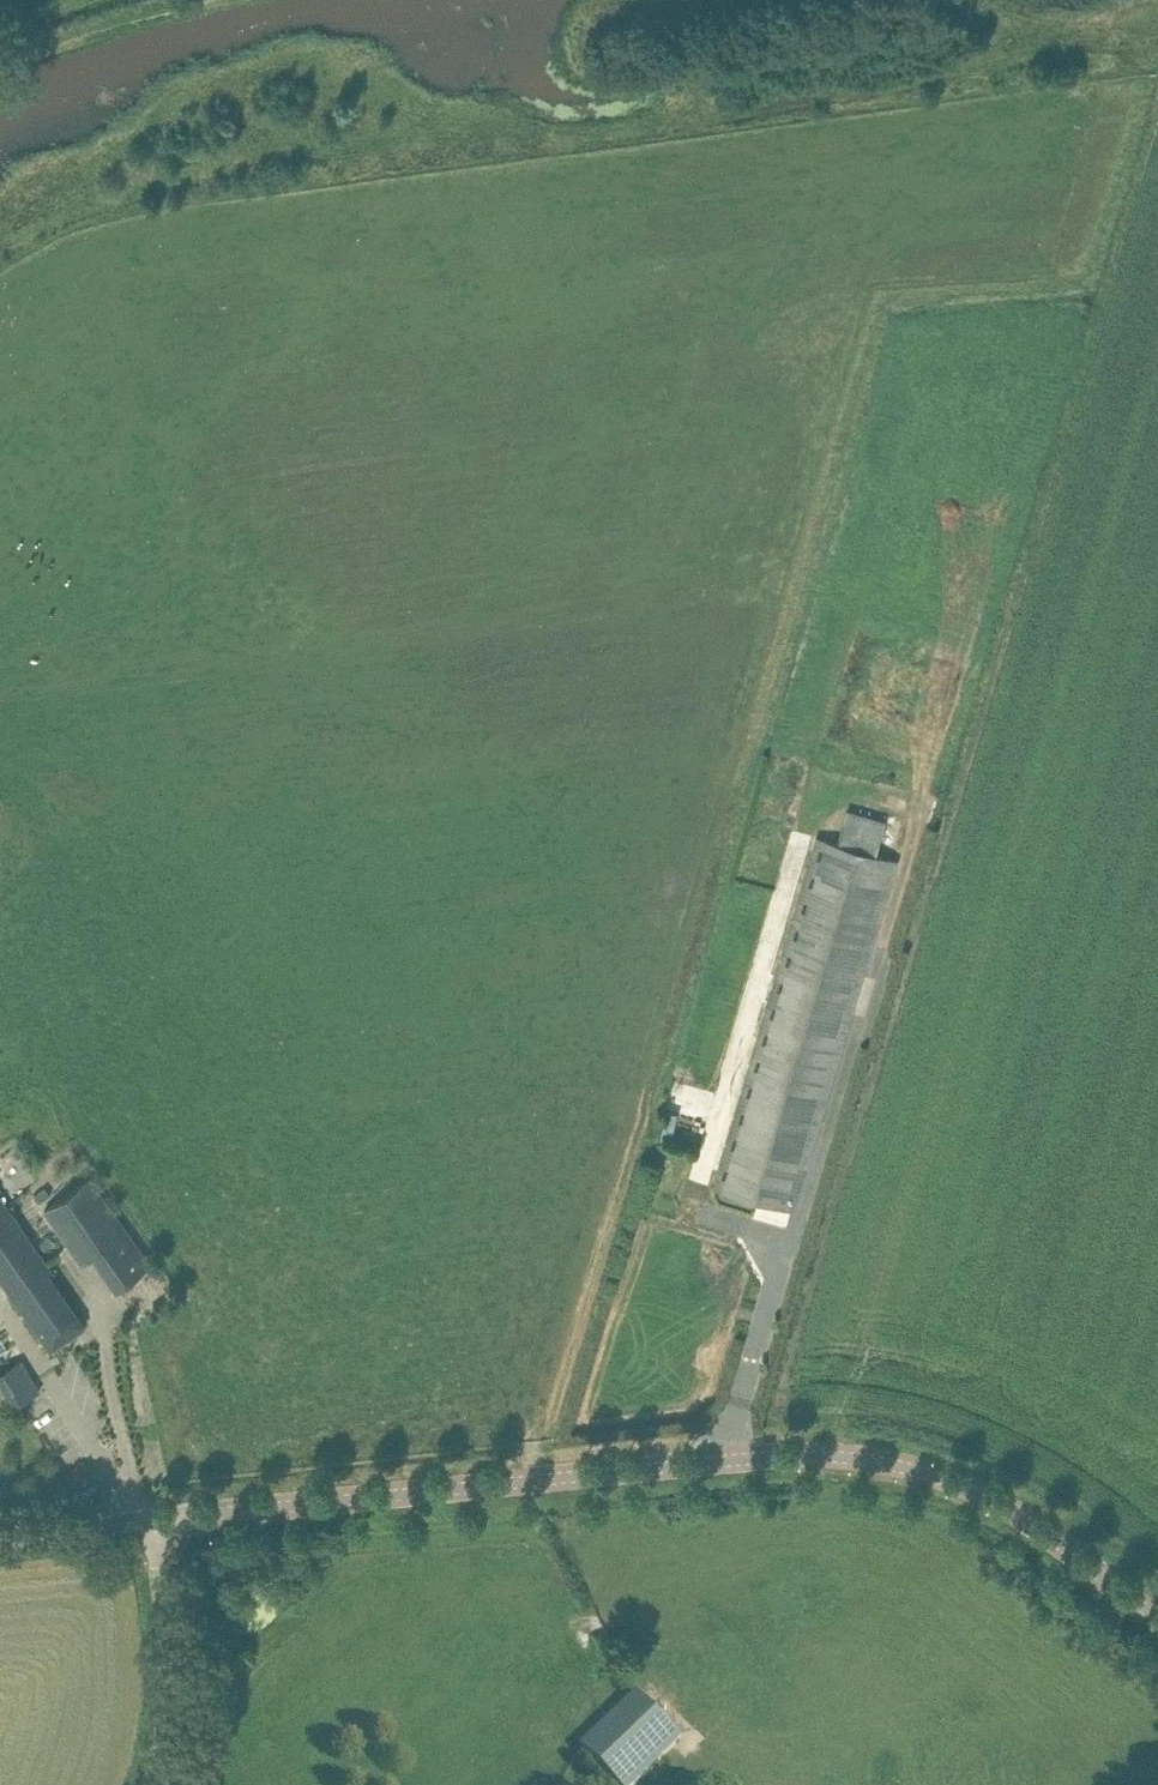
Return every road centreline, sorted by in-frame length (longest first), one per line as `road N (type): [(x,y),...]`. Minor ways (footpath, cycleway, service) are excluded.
road 1 (unclassified): [(155,1520),(791,1455),(896,1462),(999,1500),(1157,1618)]
road 2 (unclassified): [(154,1784),(170,1730),(172,1674),(155,1520)]
road 3 (unclassified): [(155,1520),(0,1535)]

